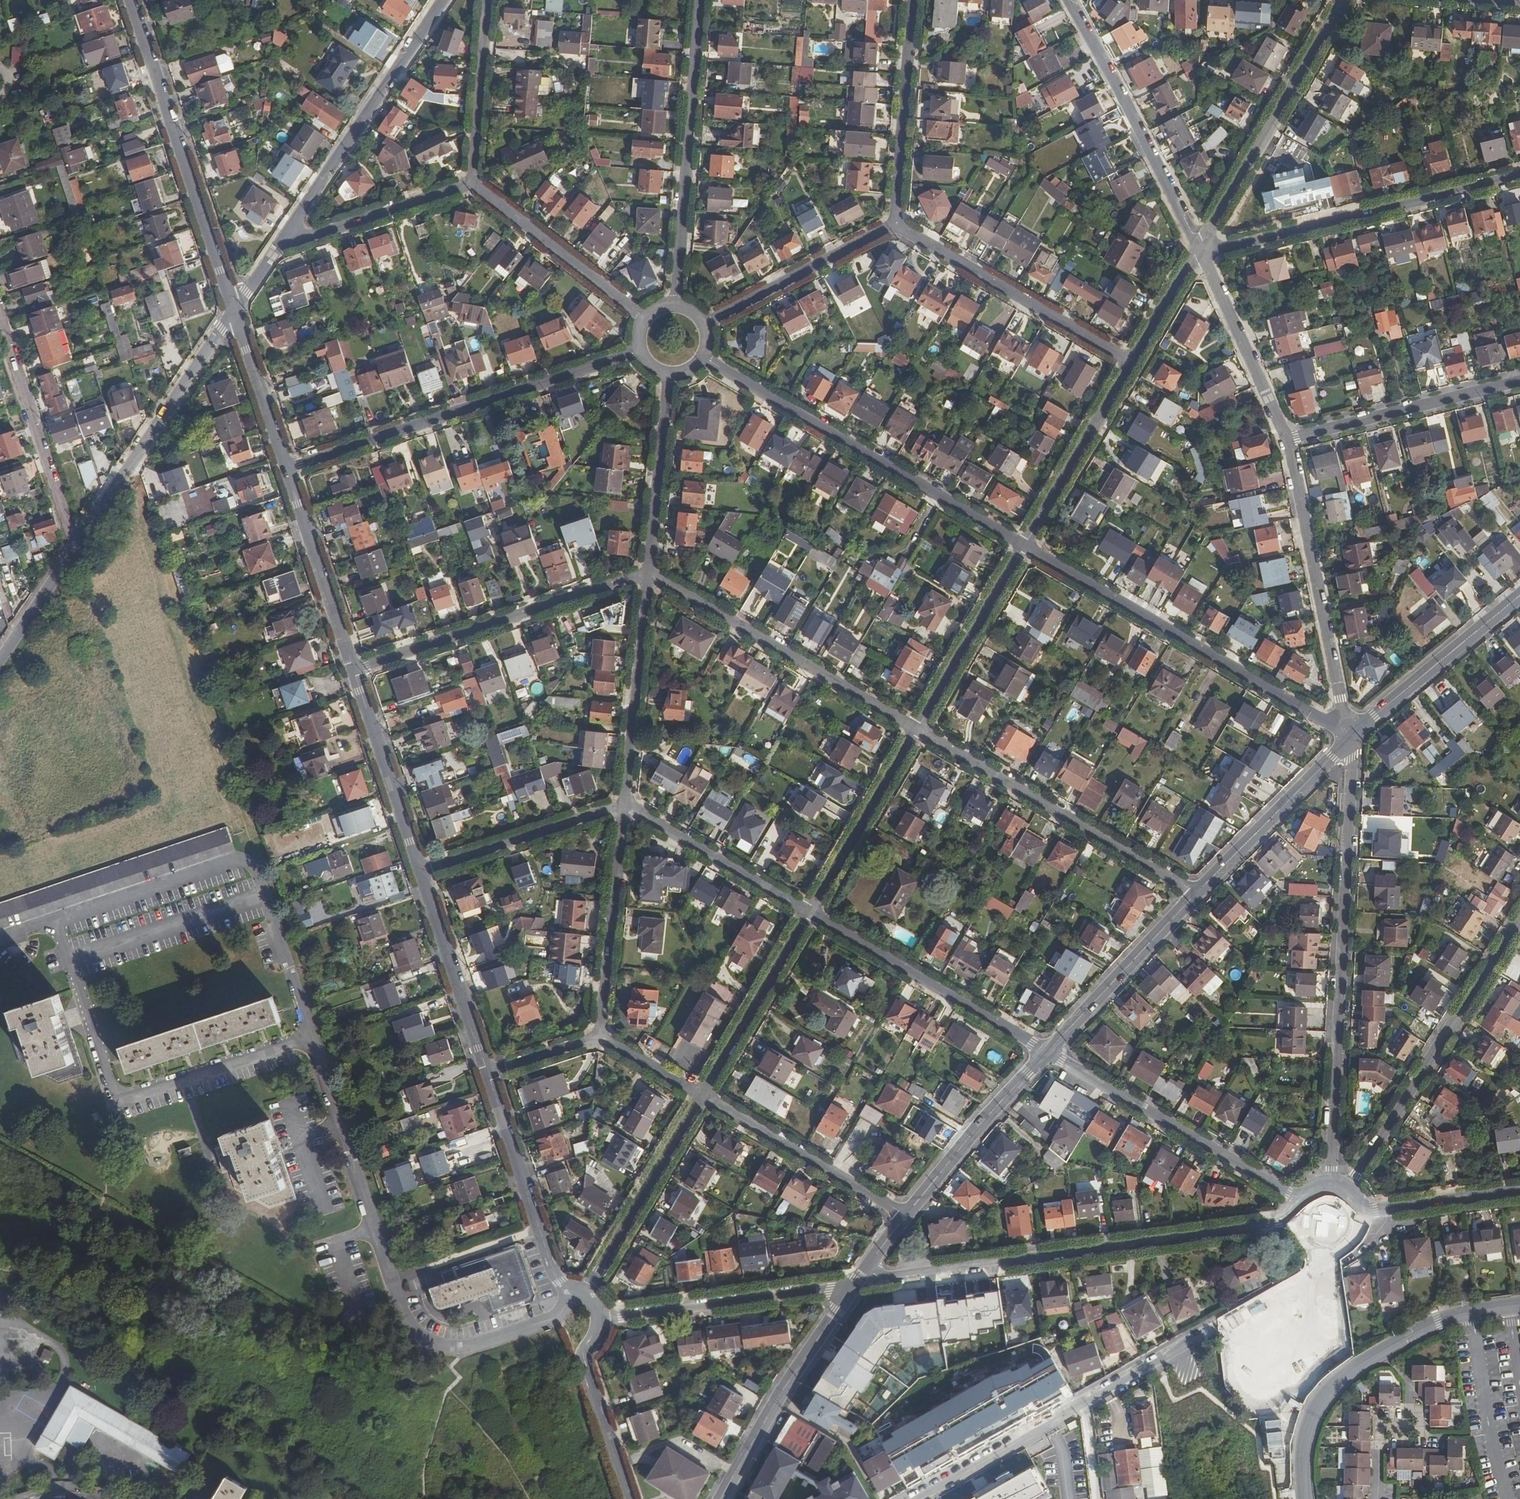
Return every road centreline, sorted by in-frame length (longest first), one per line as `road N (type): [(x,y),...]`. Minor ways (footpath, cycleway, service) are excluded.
road 1 (residential): [(311,1039),(397,1299),(421,1338),(456,1348),(559,1317),(574,1295)]
road 2 (residential): [(869,1266),(893,1275),(1278,1223),(1304,1195)]
road 3 (residential): [(1331,1186),(1351,737)]
road 4 (residential): [(311,1039),(128,1100),(116,1093),(56,921)]
road 5 (residential): [(56,921),(228,864),(250,867),(311,1039)]
road 6 (residential): [(1025,546),(1351,737)]
road 7 (residential): [(286,468),(640,351)]
road 8 (residential): [(704,358),(1025,546)]
road 9 (residential): [(235,312),(132,0)]
road 10 (residential): [(1199,247),(1519,175)]
road 11 (residential): [(1519,1306),(1439,1321),(1327,1392),(1303,1441),(1305,1498)]
road 12 (residential): [(1519,920),(1346,1193)]
road 13 (residential): [(917,730),(1195,894)]
road 14 (residential): [(1191,1373),(1160,1359),(917,1498)]
road 15 (residential): [(354,670),(650,572)]
road 16 (residential): [(650,572),(917,730)]
road 17 (residential): [(59,567),(235,312)]
road 18 (residential): [(1286,439),(1351,737)]
road 19 (residential): [(676,303),(701,0)]
road 20 (residential): [(1047,1053),(1304,1195)]
road 21 (residential): [(1199,247),(1344,0)]
road 22 (residential): [(1068,0),(1199,247)]
road 23 (residential): [(809,913),(1047,1053)]
road 24 (residential): [(895,223),(1134,360)]
road 25 (residential): [(292,227),(443,0)]
road 26 (residential): [(854,1286),(602,1320)]
road 27 (tertiary): [(854,1286),(720,1498)]
road 28 (residential): [(574,1295),(558,1281),(488,1072)]
road 29 (residential): [(1286,439),(1519,381)]
road 30 (residential): [(906,1215),(702,1094)]
road 31 (residential): [(586,1298),(702,1094)]
road 32 (residential): [(625,804),(650,572)]
road 33 (residential): [(600,1036),(625,804)]
road 34 (residential): [(913,0),(895,223)]
road 35 (tertiary): [(1351,737),(1195,894)]
road 36 (tertiary): [(1519,595),(1351,737)]
road 37 (residential): [(473,182),(645,318)]
road 38 (tertiary): [(1195,894),(1047,1053)]
road 39 (residential): [(1025,546),(1134,360)]
road 40 (residential): [(420,870),(625,804)]
road 41 (tertiary): [(1047,1053),(906,1215)]
road 42 (residential): [(625,804),(809,913)]
road 43 (residential): [(706,323),(895,223)]
road 44 (residential): [(917,730),(1025,546)]
road 45 (residential): [(354,670),(286,468)]
road 46 (residential): [(488,1072),(420,870)]
road 47 (residential): [(809,913),(917,730)]
road 48 (residential): [(1199,247),(1286,439)]
road 49 (residential): [(420,870),(354,670)]
road 50 (residential): [(702,1094),(809,913)]
road 51 (residential): [(650,572),(670,375)]
road 52 (residential): [(292,227),(314,232),(473,182)]
road 53 (residential): [(630,1498),(586,1365),(602,1320)]
road 54 (residential): [(488,0),(473,182)]
road 55 (residential): [(286,468),(235,312)]
road 56 (residential): [(1364,1209),(1519,1191)]
road 57 (residential): [(1134,360),(1199,247)]

